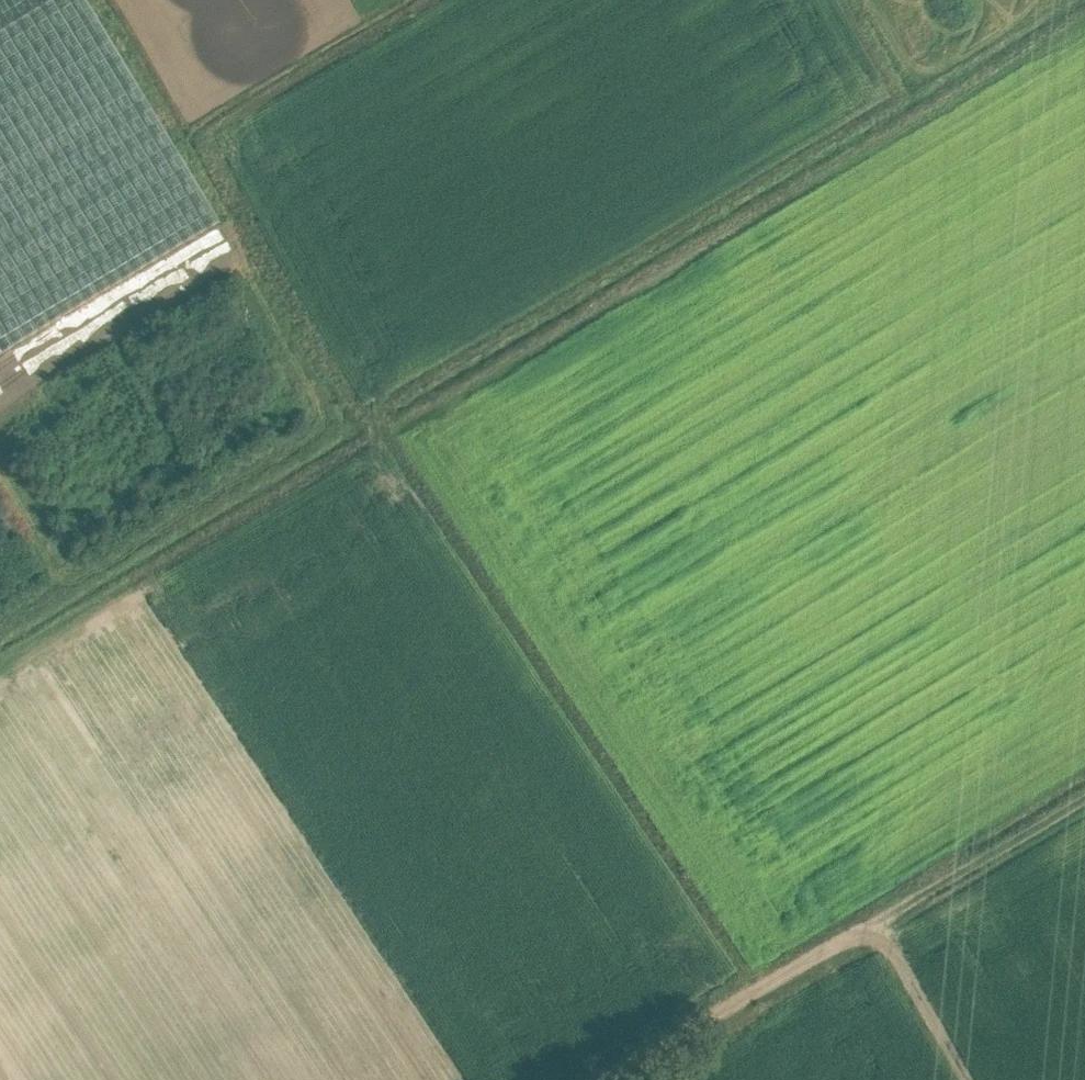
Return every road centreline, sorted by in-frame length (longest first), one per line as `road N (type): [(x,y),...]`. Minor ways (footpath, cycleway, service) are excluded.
road 1 (track): [(884,911),(604,1079)]
road 2 (track): [(1084,790),(884,911)]
road 3 (track): [(977,1079),(884,911)]

